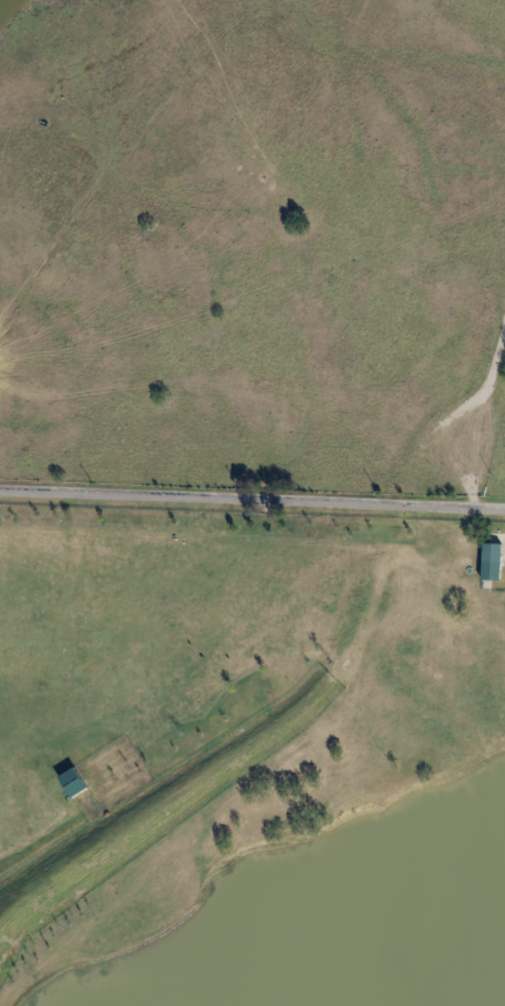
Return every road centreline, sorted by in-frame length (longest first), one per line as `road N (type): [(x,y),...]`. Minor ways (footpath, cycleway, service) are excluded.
road 1 (residential): [(504,509),(0,488)]

